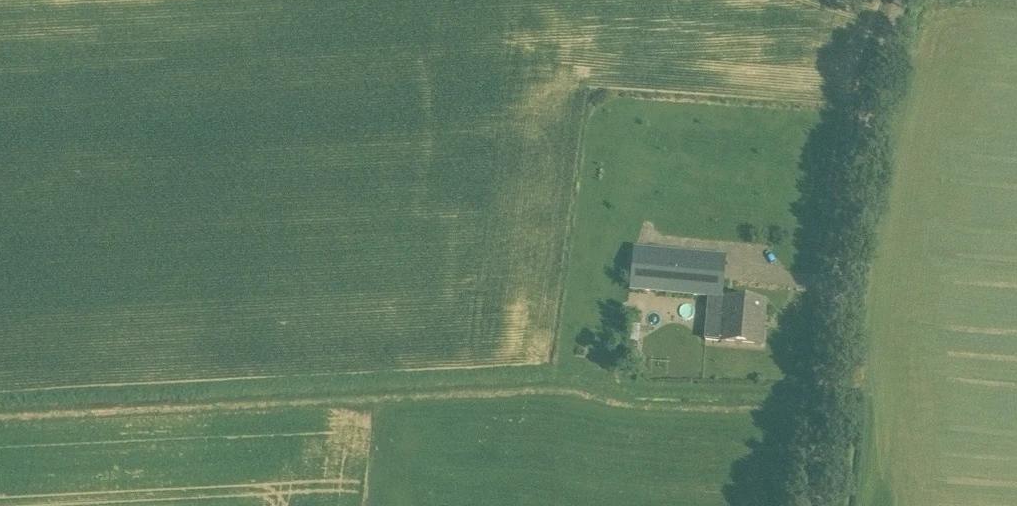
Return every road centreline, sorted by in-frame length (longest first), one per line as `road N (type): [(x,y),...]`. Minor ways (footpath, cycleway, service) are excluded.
road 1 (unclassified): [(819,505),(863,142),(879,62),(906,0)]

